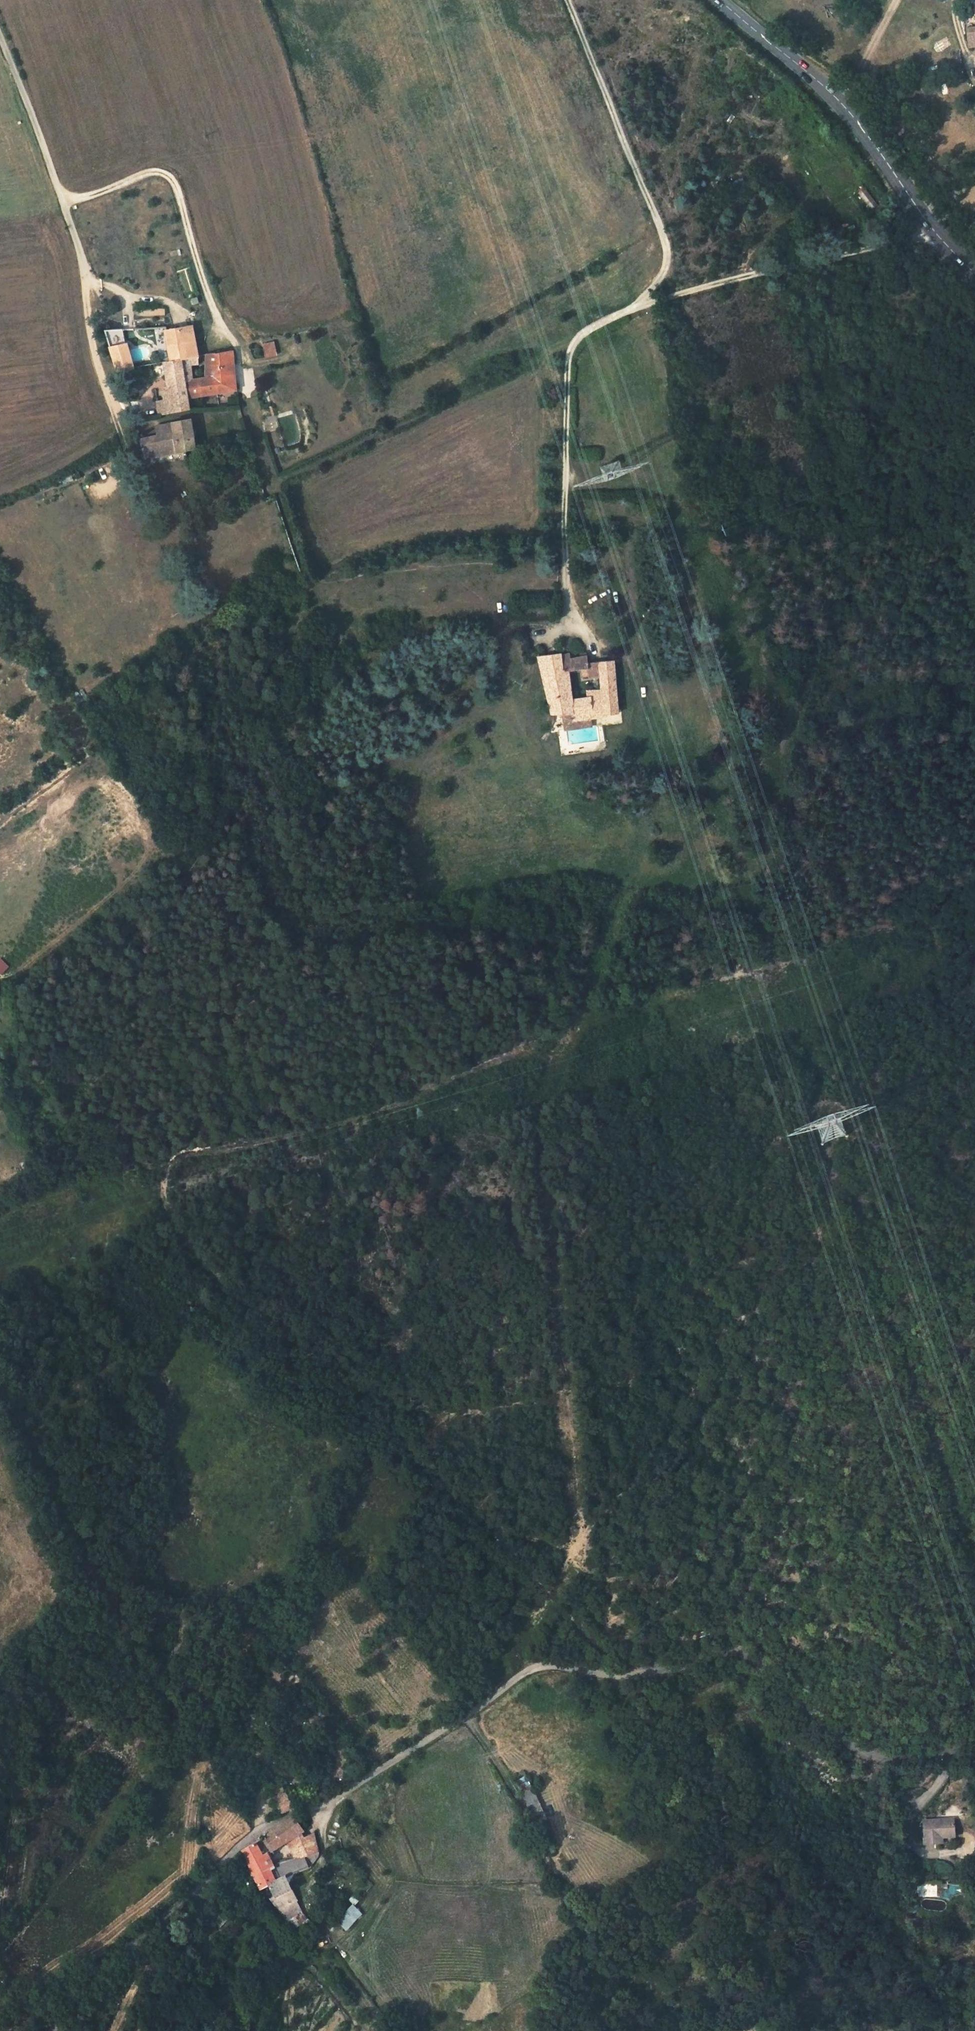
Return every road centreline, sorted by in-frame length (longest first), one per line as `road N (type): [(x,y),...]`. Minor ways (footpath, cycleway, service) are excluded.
road 1 (unclassified): [(6,2030),(267,1826),(326,1805),(537,1667),(624,1677),(673,1673),(732,1652),(750,1660),(830,1739),(890,1761),(942,1760),(974,1729)]
road 2 (secondary): [(974,273),(931,233),(846,107),(722,0)]

